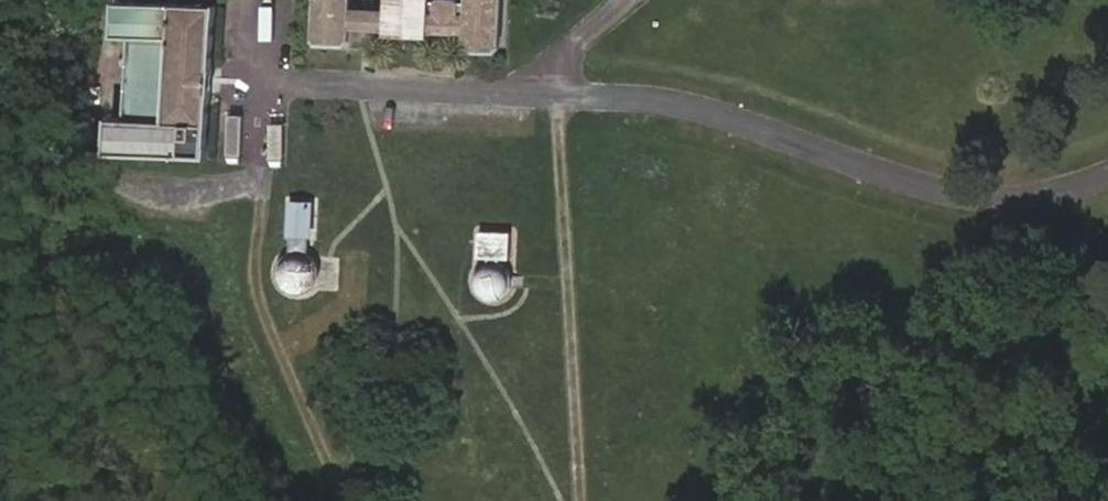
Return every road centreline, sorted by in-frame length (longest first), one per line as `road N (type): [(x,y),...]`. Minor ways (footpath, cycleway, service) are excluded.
road 1 (track): [(248,0),(263,155),(258,283),(264,315),(359,500)]
road 2 (track): [(582,500),(562,98)]
road 3 (track): [(123,185),(207,189),(263,176)]
road 4 (track): [(531,96),(631,0)]
road 5 (track): [(358,256),(350,309),(282,354)]

